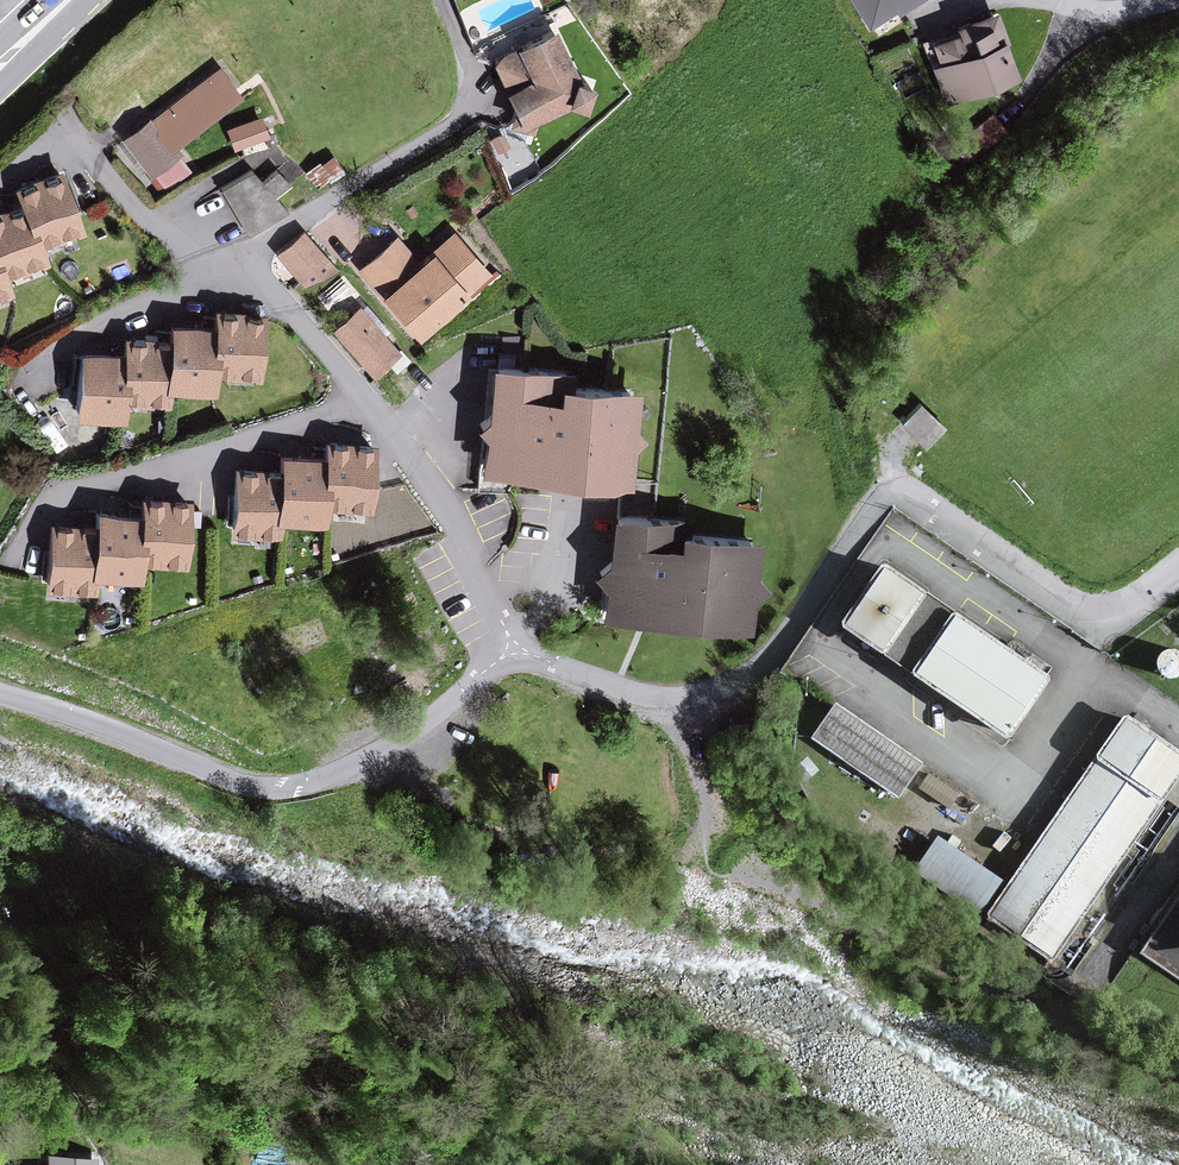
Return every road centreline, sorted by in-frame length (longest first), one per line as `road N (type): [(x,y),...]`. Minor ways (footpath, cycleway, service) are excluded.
road 1 (unclassified): [(364,398),(423,480),(504,631),(522,649),(664,703),(752,667),(889,494),(1079,611),(1137,604),(1178,572)]
road 2 (track): [(664,703),(718,832),(766,879),(923,973),(1071,1018),(1178,1077)]
road 3 (track): [(0,699),(93,722),(251,788),(296,788),(366,760),(522,649)]
road 4 (residential): [(232,263),(444,129),(461,110),(463,67),(436,0)]
road 5 (residential): [(39,513),(70,491),(299,428),(364,398)]
road 6 (residential): [(0,185),(56,138),(232,263)]
road 7 (residential): [(232,263),(52,348)]
road 8 (residential): [(232,263),(356,387)]

